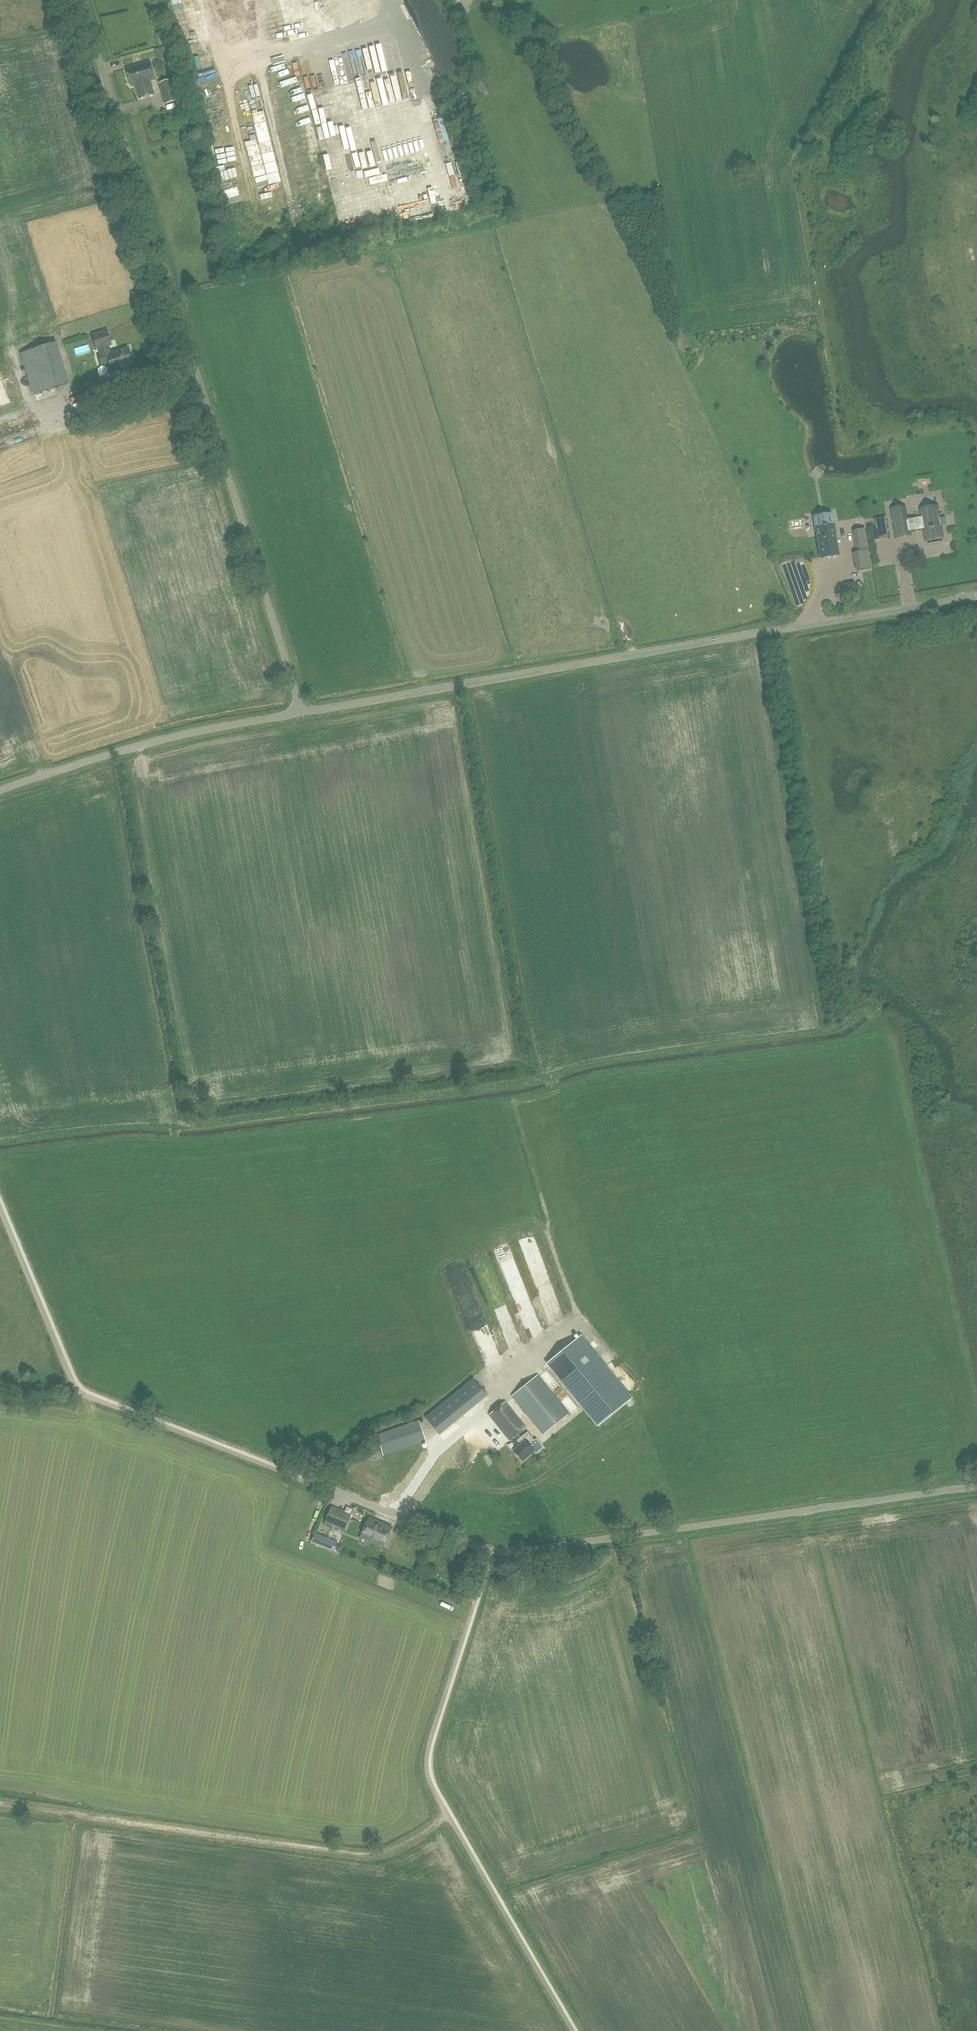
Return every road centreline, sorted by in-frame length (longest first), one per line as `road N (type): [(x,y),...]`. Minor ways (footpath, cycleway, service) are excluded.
road 1 (unclassified): [(302,712),(80,0)]
road 2 (unclassified): [(302,712),(976,596)]
road 3 (unclassified): [(334,1491),(506,1552),(976,1486)]
road 4 (track): [(490,1550),(429,1748),(428,1774),(574,2030)]
road 5 (track): [(334,1491),(80,1391),(0,1207)]
road 6 (track): [(452,1814),(393,1850),(366,1855),(0,1806)]
road 7 (unclassified): [(0,790),(151,743),(302,712)]

